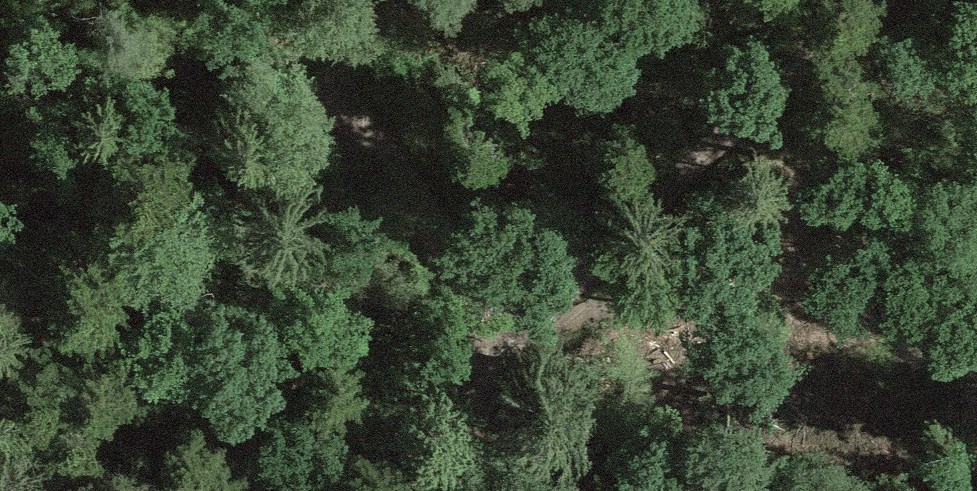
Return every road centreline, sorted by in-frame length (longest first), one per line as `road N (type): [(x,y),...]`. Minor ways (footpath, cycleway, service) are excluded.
road 1 (track): [(0,325),(73,298),(271,131),(322,119),(385,148),(520,351)]
road 2 (track): [(888,0),(557,310),(520,351),(438,490)]
road 3 (track): [(557,310),(726,276),(918,140),(976,87)]

